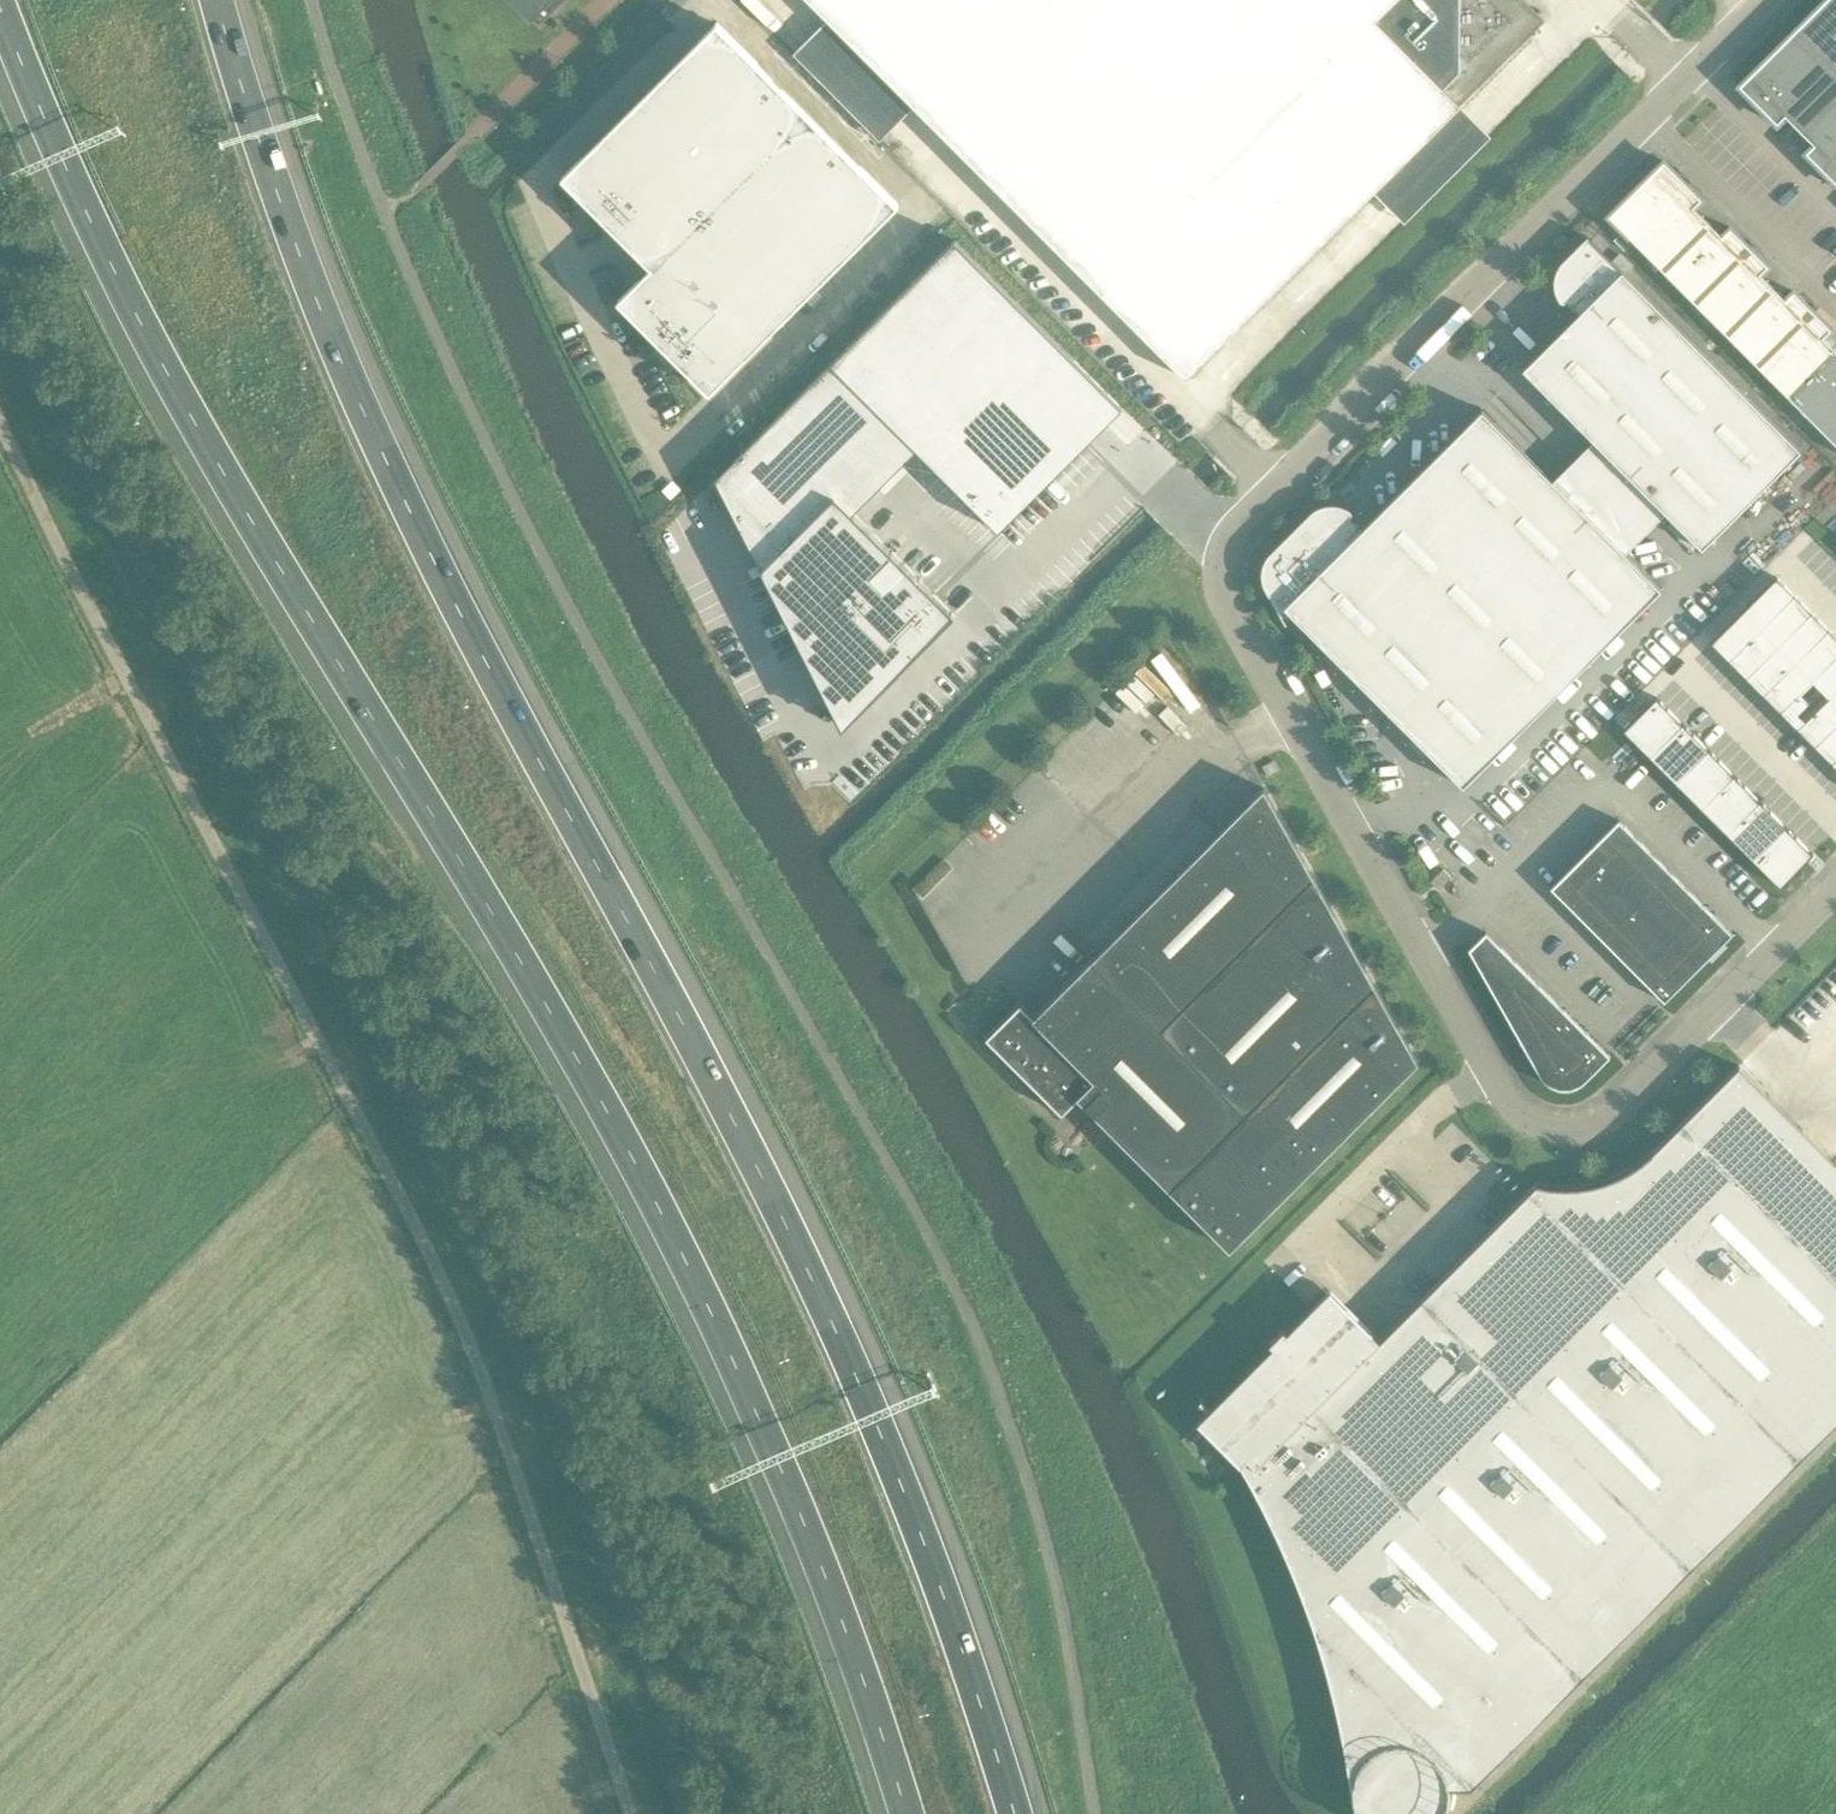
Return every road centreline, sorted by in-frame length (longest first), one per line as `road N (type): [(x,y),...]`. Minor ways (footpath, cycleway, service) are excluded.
road 1 (motorway): [(0,9),(119,283),(271,557),(441,823),(697,1283),(836,1600),(904,1813)]
road 2 (motorway): [(1013,1813),(940,1571),(795,1241),(409,507),(304,269),(218,0)]
road 3 (unclassified): [(1835,894),(1604,1123),(1542,1123),(1520,1108),(1425,955),(1229,604),(1219,562),(1224,540),(1775,0)]
road 4 (track): [(630,1813),(547,1547),(434,1265),(0,420)]

